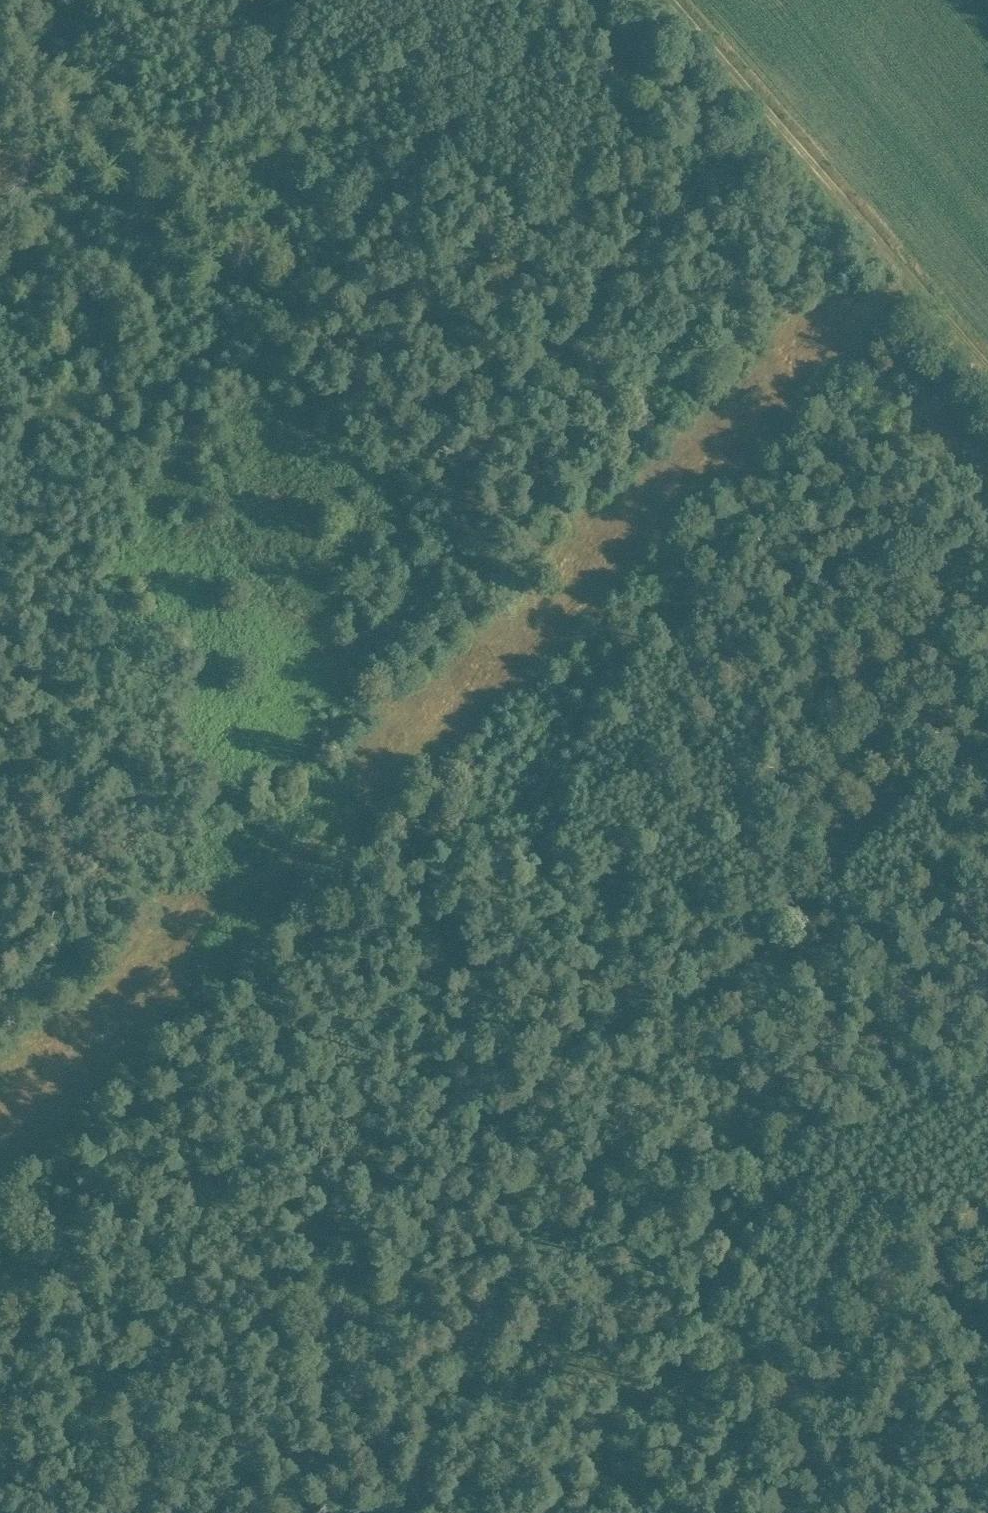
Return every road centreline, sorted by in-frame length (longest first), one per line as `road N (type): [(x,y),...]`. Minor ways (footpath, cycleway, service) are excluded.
road 1 (track): [(670,0),(987,373)]

